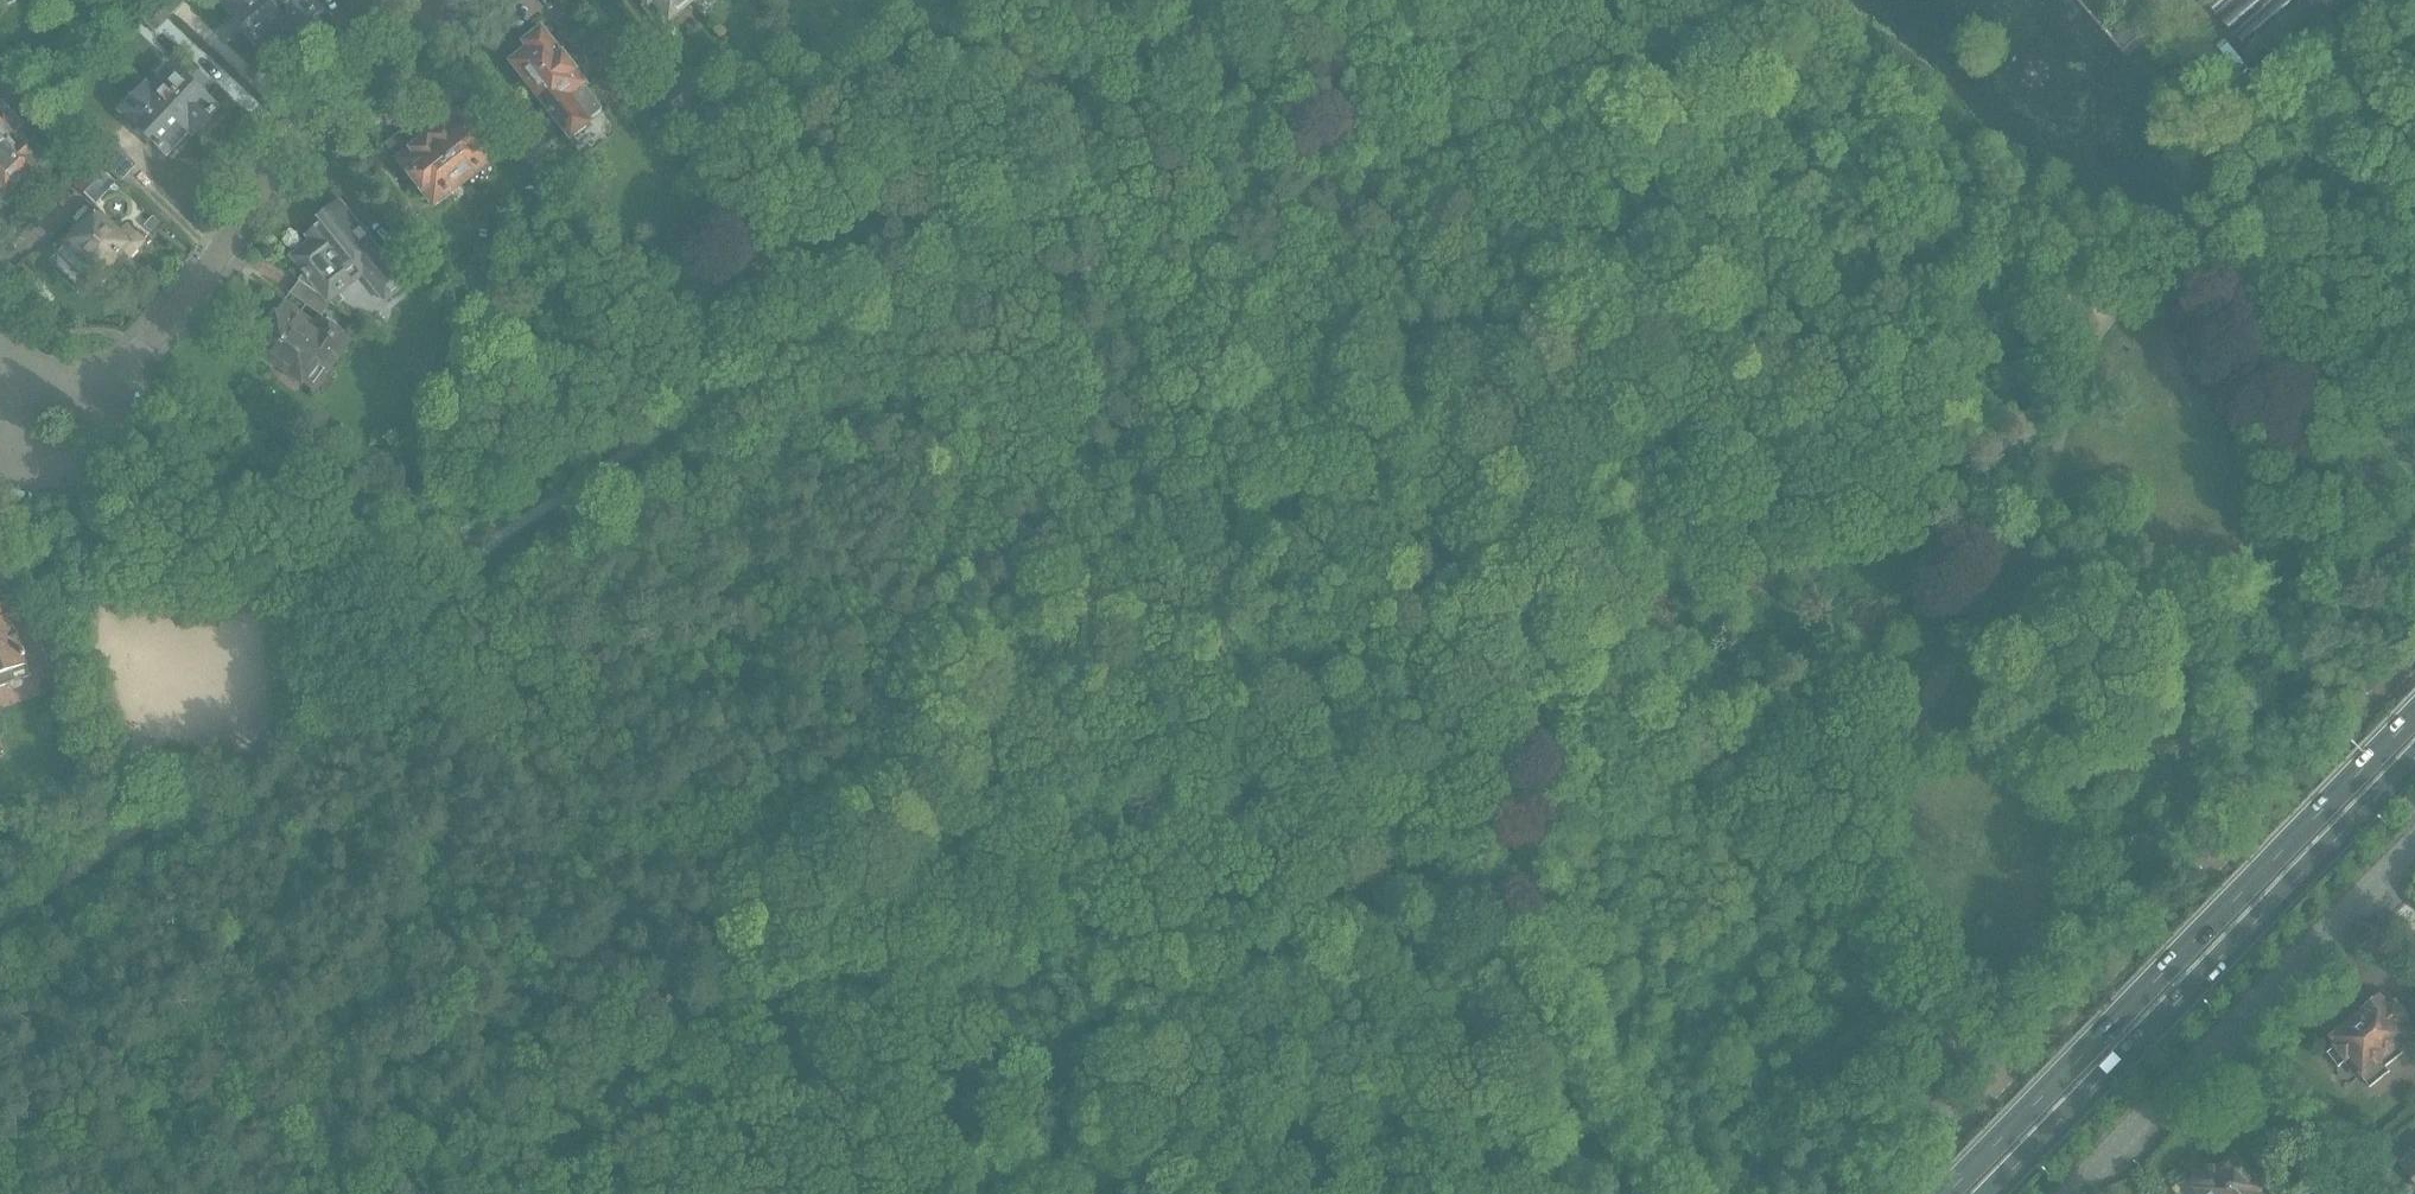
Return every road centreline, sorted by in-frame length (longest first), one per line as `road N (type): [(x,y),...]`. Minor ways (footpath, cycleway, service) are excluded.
road 1 (primary): [(2414,716),(1945,1193)]
road 2 (primary): [(1989,1193),(2414,760)]
road 3 (residential): [(2013,1066),(2414,658)]
road 4 (residential): [(94,400),(144,347),(300,130),(464,0)]
road 5 (residential): [(2219,1042),(2414,846)]
road 6 (residential): [(2071,1193),(2219,1042)]
road 7 (residential): [(2341,1193),(2219,1042)]
road 8 (residential): [(2013,1066),(1955,1043),(1929,1056),(1917,1079),(1920,1108),(1954,1128)]
road 9 (residential): [(16,454),(35,469),(59,474),(82,466),(97,447),(102,423),(94,400)]

